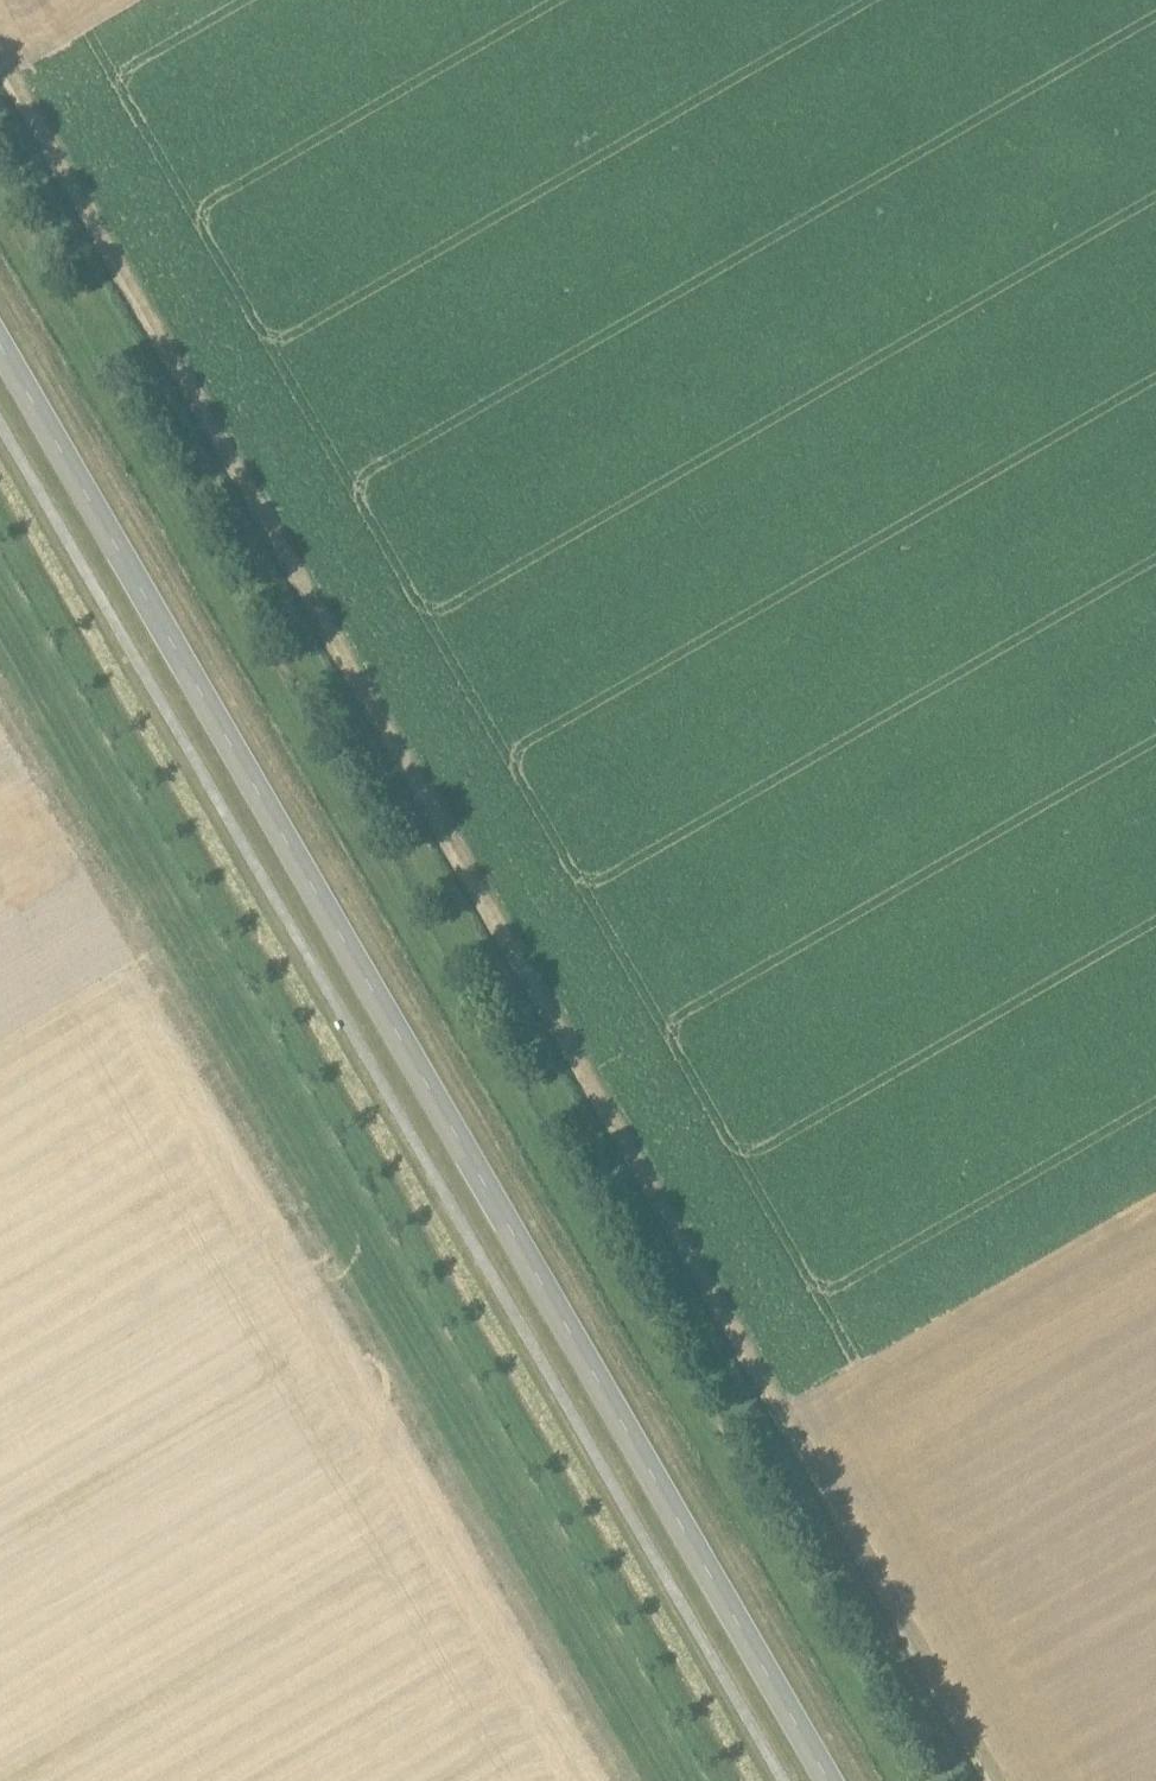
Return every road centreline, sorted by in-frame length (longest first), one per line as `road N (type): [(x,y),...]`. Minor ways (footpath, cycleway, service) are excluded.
road 1 (tertiary): [(0,350),(825,1780)]

